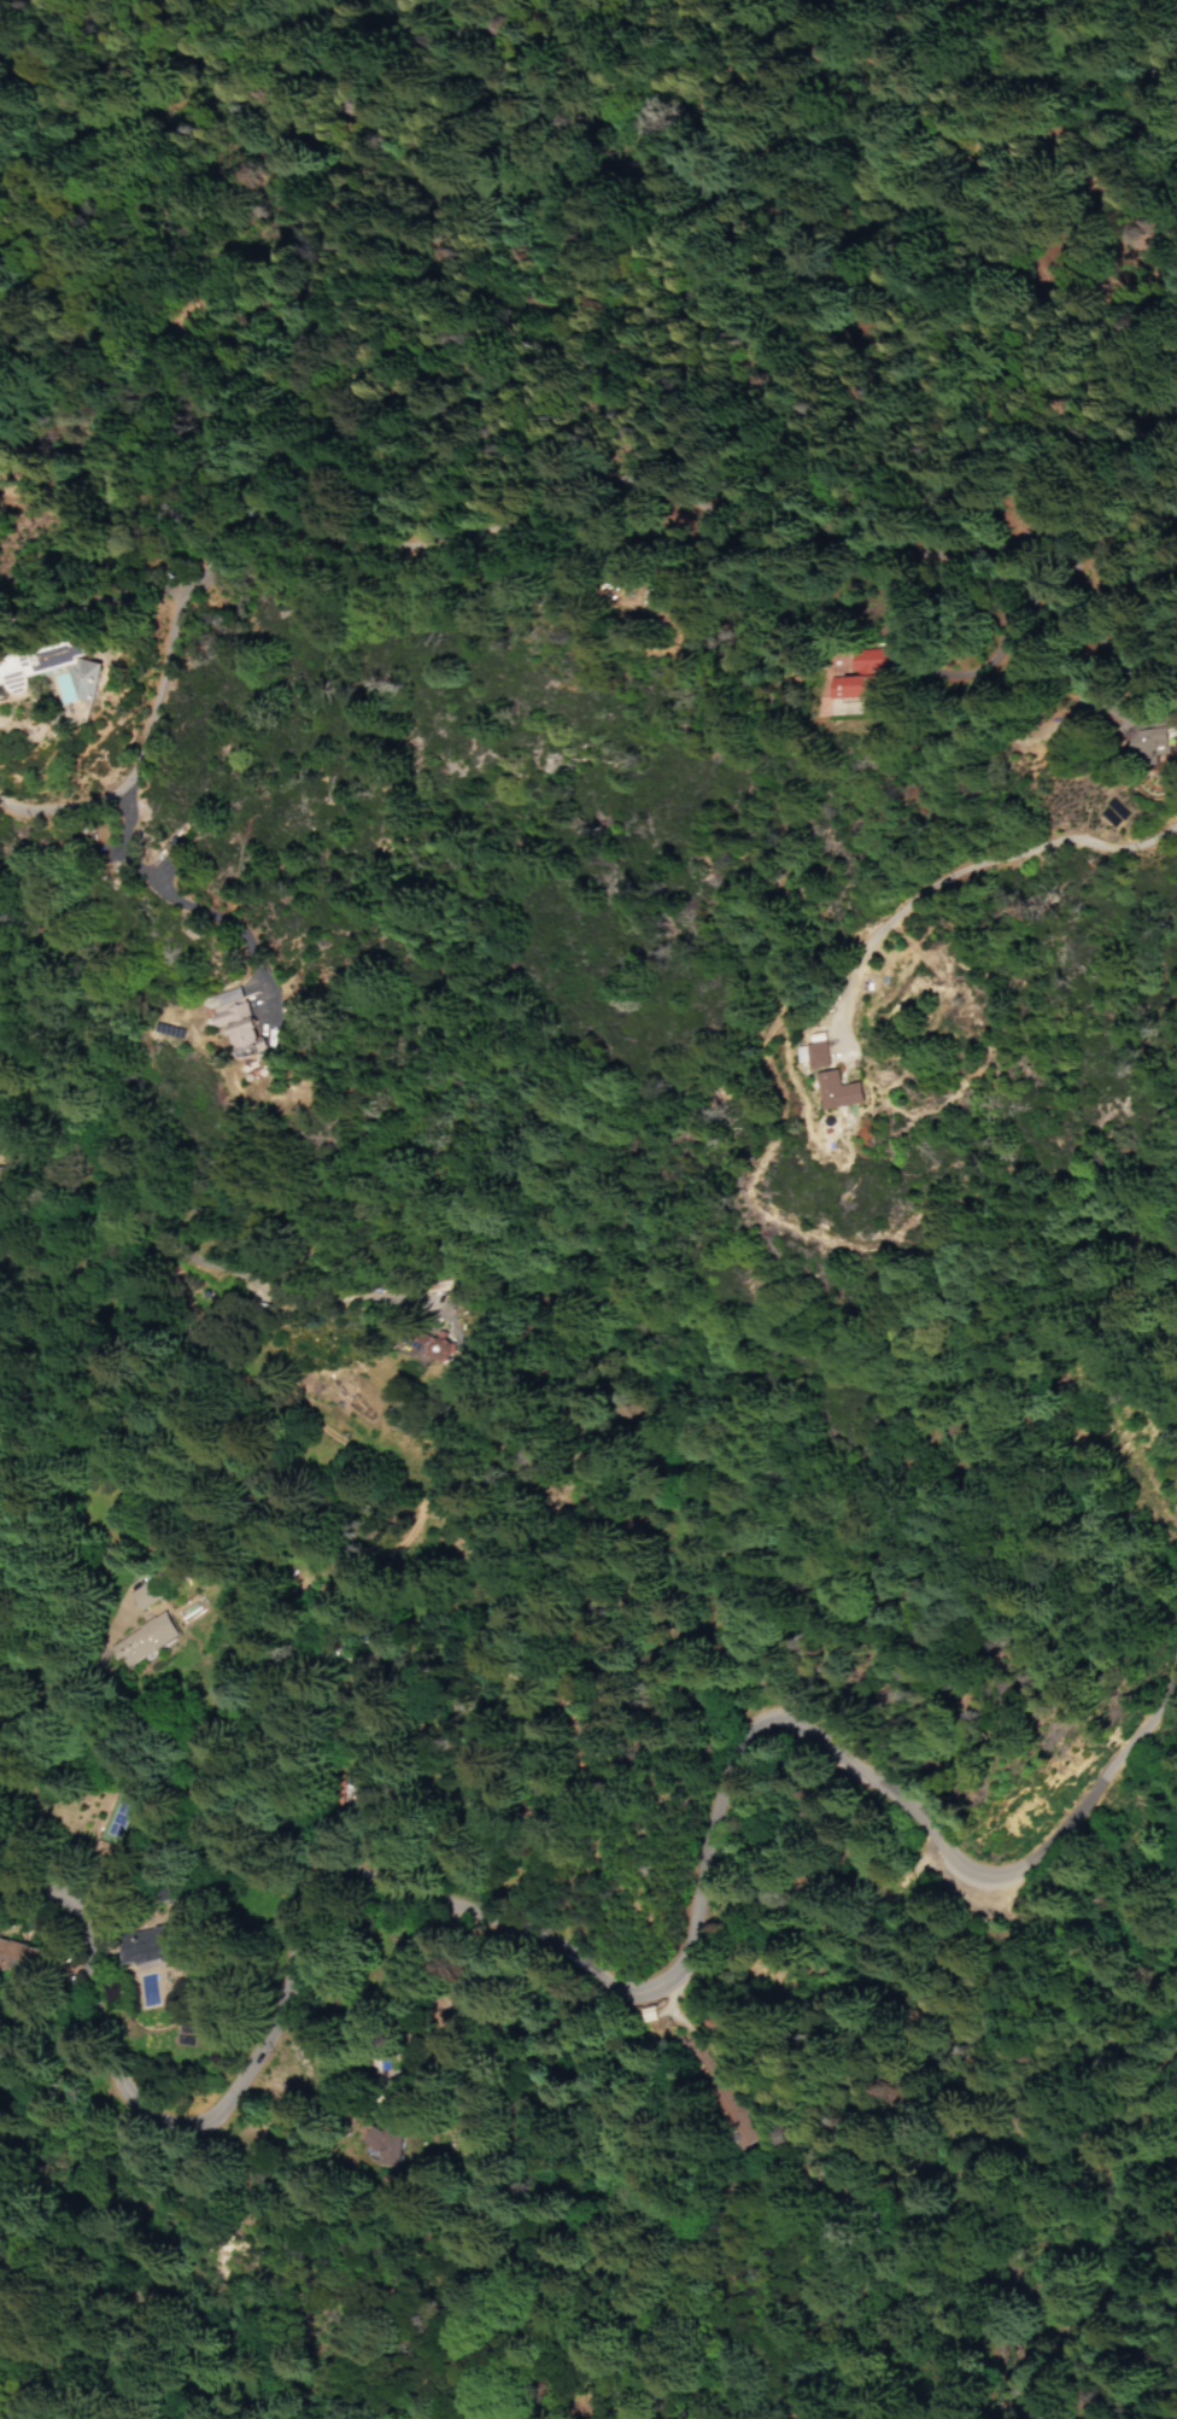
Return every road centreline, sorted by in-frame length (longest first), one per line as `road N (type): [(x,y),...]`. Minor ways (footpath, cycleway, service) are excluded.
road 1 (residential): [(1176,1575),(1160,1606),(1136,1707),(1097,1780),(1021,1863),(991,1872),(948,1860),(859,1782),(757,1719),(718,1734),(709,1751),(701,1863),(681,1948),(662,1975),(621,1991),(582,1976),(549,1940),(336,1847),(303,1857),(291,1881),(263,2043),(198,2119),(166,2123),(111,2090),(96,2018),(100,1955),(65,1905),(0,1883)]
road 2 (residential): [(0,800),(48,813),(95,806),(144,766),(156,676),(181,600),(216,543),(258,521),(315,521),(359,534),(441,518),(525,486),(718,486),(876,530),(1012,531),(1058,542),(1077,602),(1115,643),(1176,654)]

